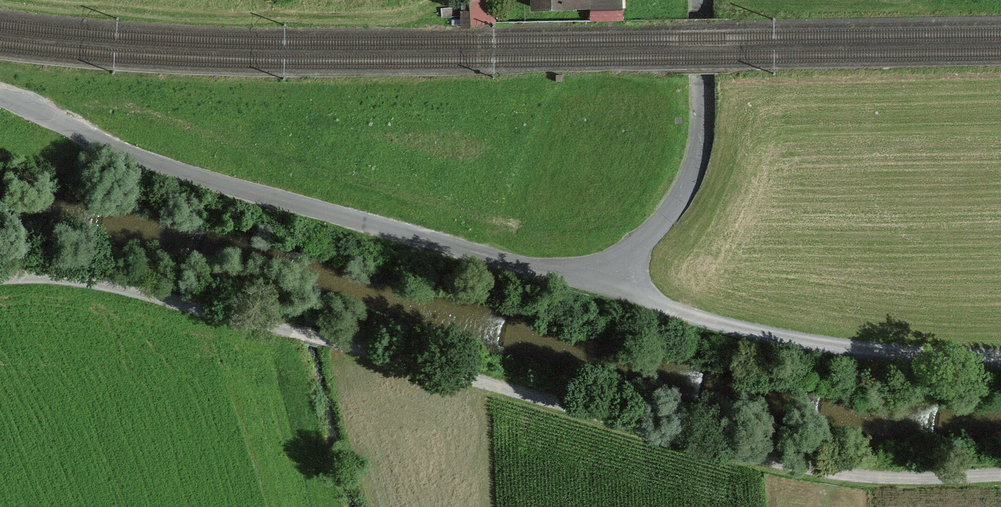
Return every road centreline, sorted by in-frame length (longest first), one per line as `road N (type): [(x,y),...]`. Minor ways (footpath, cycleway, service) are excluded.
road 1 (track): [(0,280),(81,281),(775,466),(871,481),(1000,478)]
road 2 (unclassified): [(0,101),(185,176),(494,262),(609,272),(650,243),(682,206),(702,161),(707,0)]
road 3 (track): [(1000,358),(831,351),(719,328),(664,307),(609,272)]

